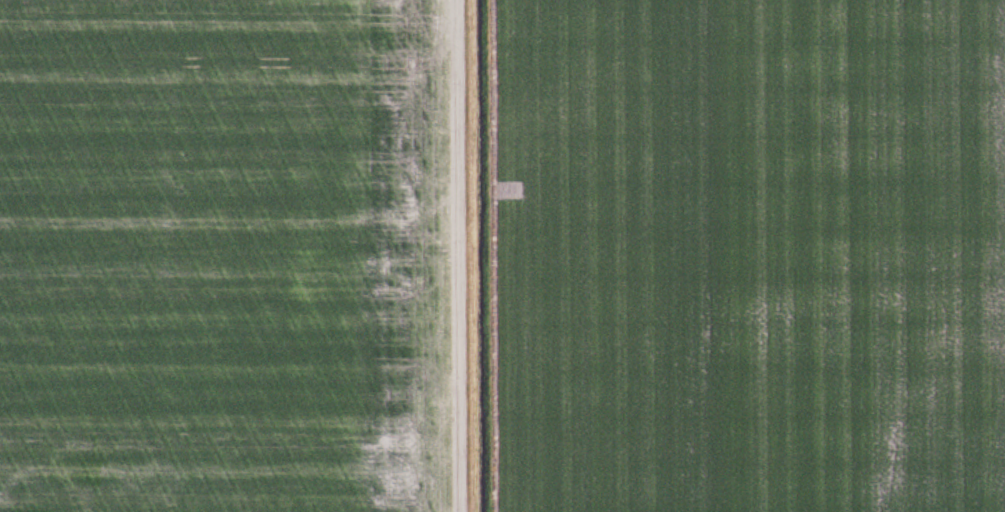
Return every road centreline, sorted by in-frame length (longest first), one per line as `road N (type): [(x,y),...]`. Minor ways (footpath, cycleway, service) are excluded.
road 1 (residential): [(460,511),(460,0)]

